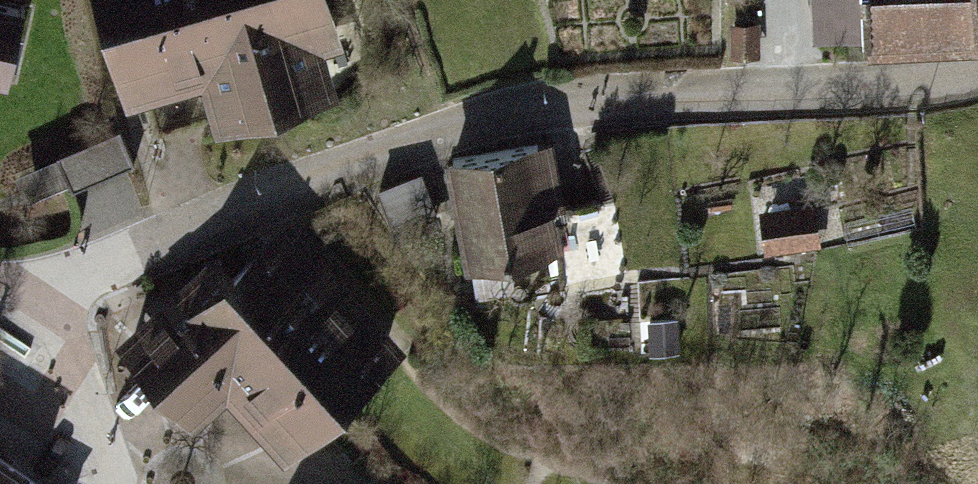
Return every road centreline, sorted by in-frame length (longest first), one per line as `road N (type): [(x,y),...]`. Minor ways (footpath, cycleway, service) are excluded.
road 1 (residential): [(0,280),(39,288),(431,128),(665,91),(910,84),(977,74)]

